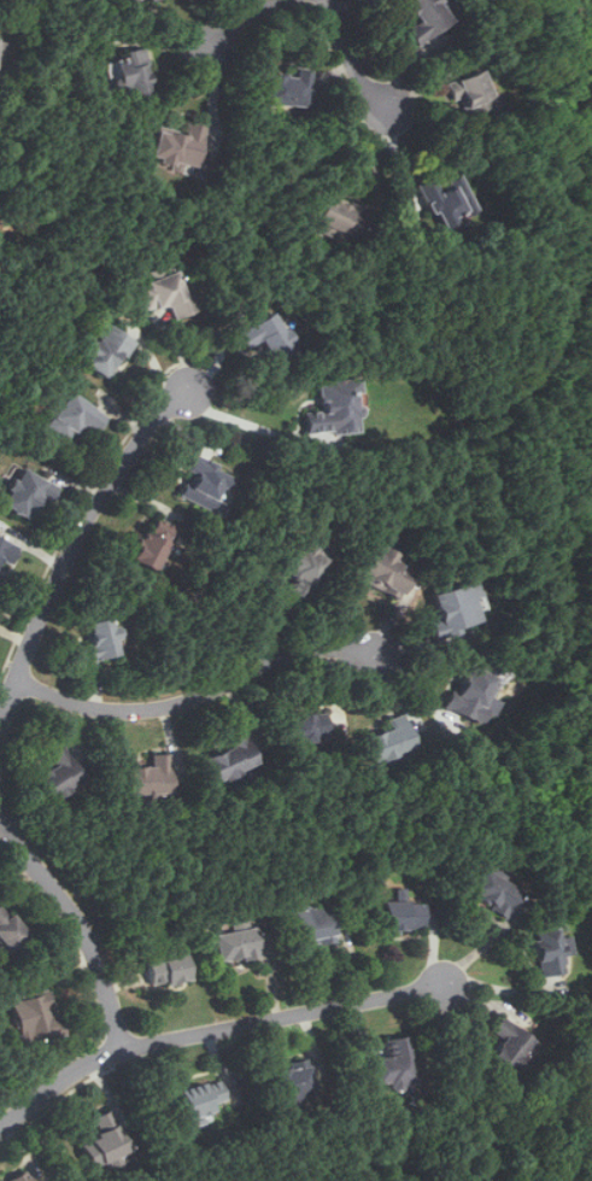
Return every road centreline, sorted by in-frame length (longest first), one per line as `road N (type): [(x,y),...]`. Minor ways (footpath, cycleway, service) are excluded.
road 1 (residential): [(0,1130),(84,1065),(124,1047),(449,983)]
road 2 (residential): [(0,730),(86,522),(135,445),(194,387)]
road 3 (residential): [(17,682),(90,707),(140,711),(195,698),(288,654),(340,647),(377,659)]
road 4 (residential): [(124,1047),(93,945),(0,808)]
road 5 (residential): [(394,110),(368,89),(330,0)]

